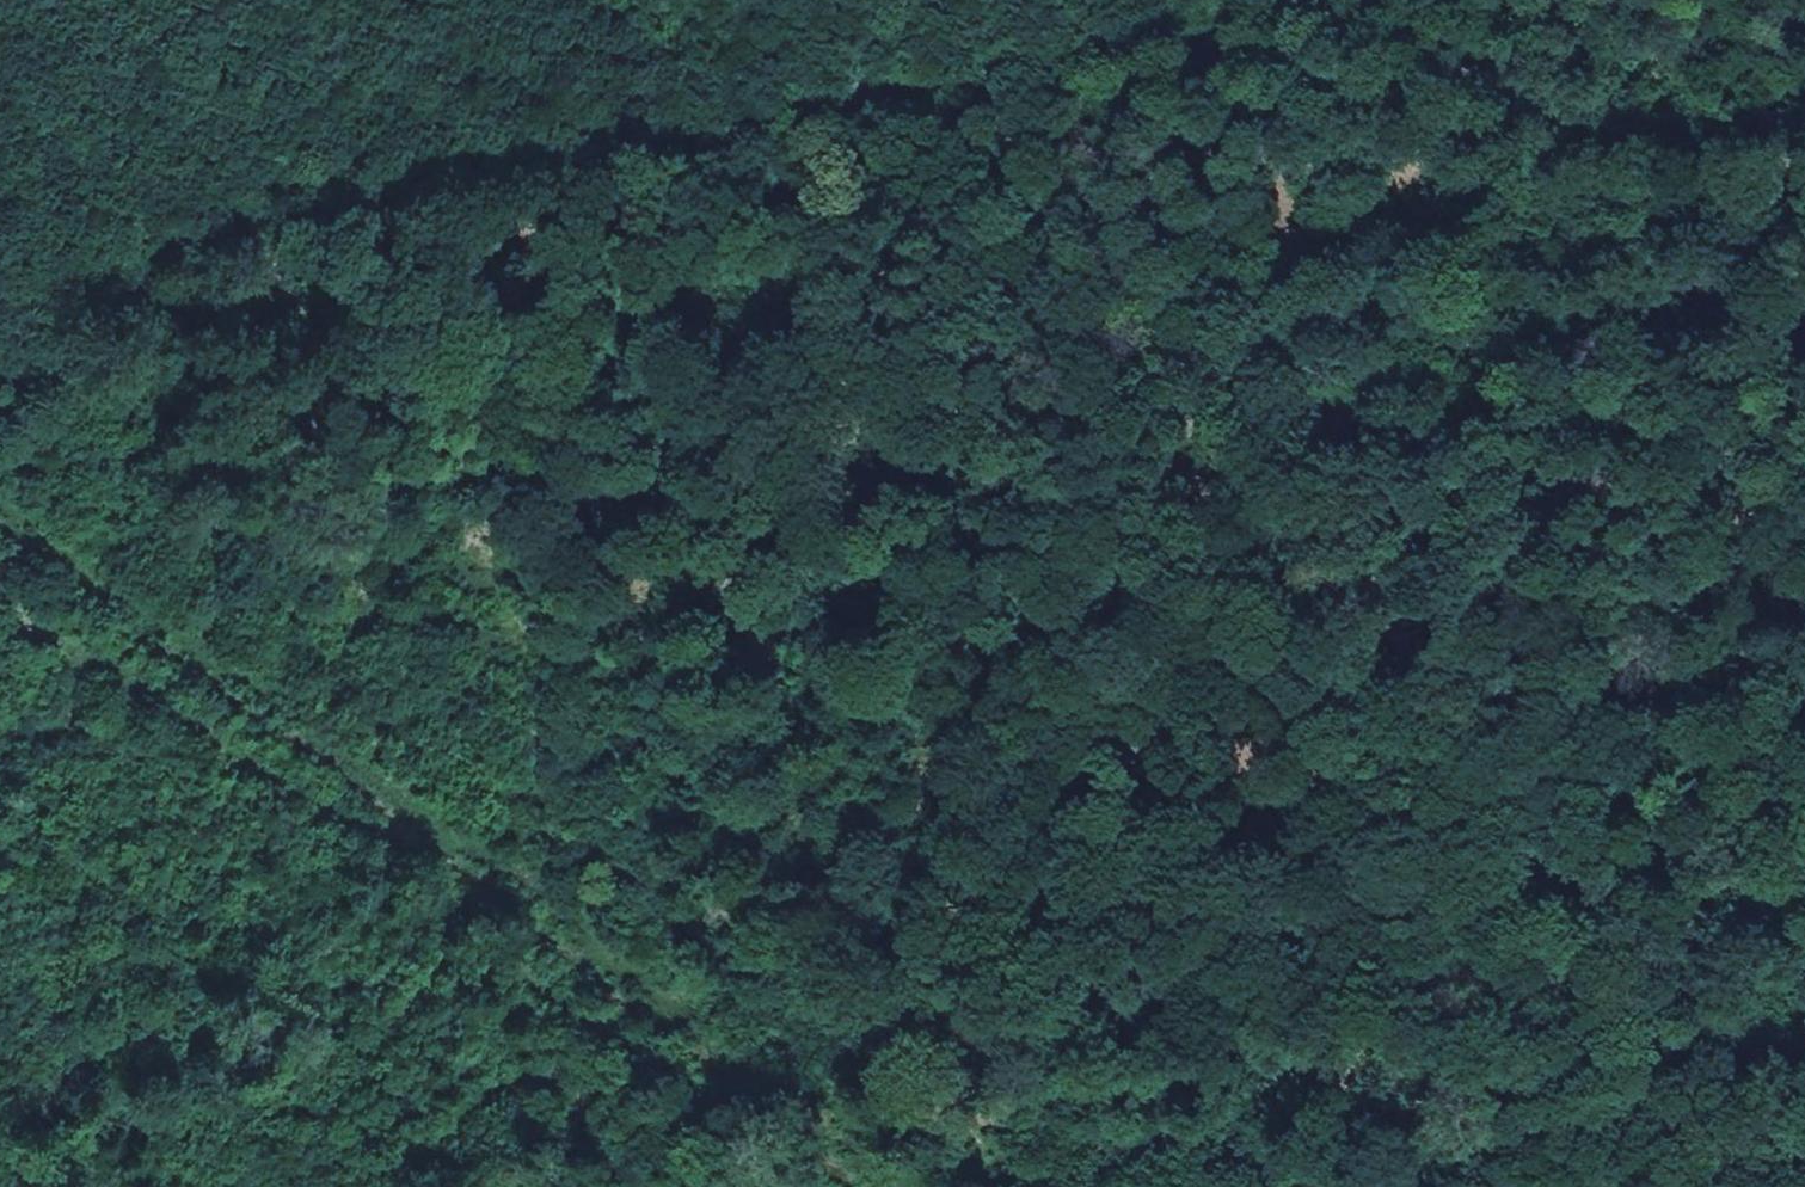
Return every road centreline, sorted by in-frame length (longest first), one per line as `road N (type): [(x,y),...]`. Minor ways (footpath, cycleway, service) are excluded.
road 1 (track): [(1352,0),(1184,39)]

